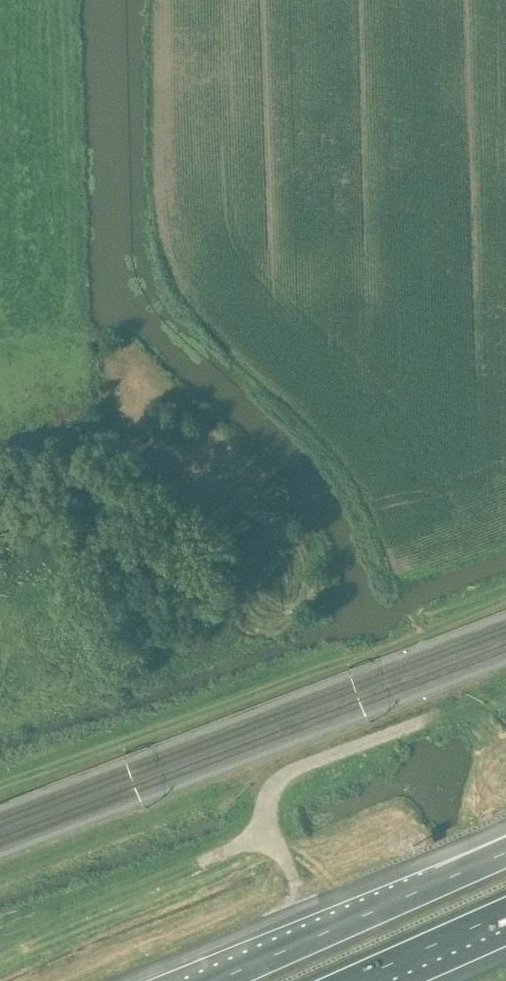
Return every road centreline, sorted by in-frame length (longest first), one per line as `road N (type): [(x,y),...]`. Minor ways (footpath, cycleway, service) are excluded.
road 1 (motorway): [(505,851),(214,980)]
road 2 (motorway): [(349,980),(505,910)]

